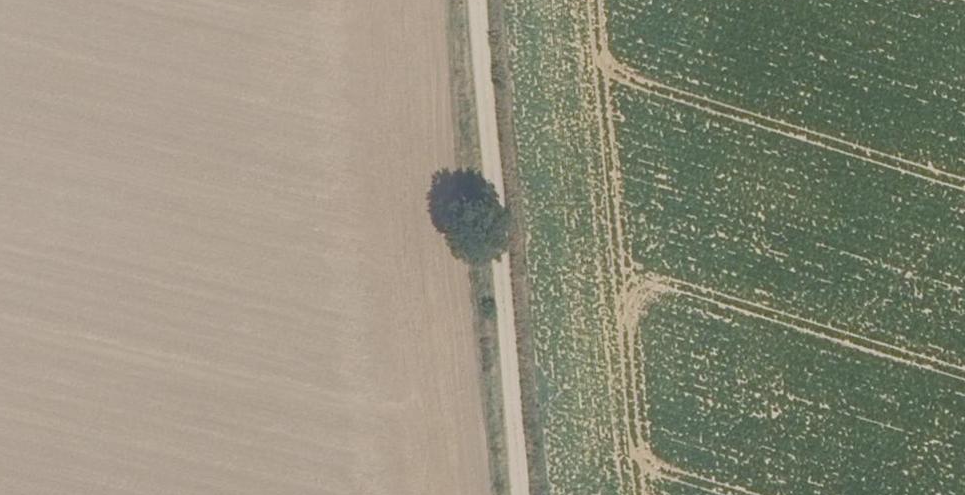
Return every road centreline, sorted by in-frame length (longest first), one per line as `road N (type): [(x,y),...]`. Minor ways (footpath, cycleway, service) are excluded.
road 1 (track): [(521,494),(478,0)]

